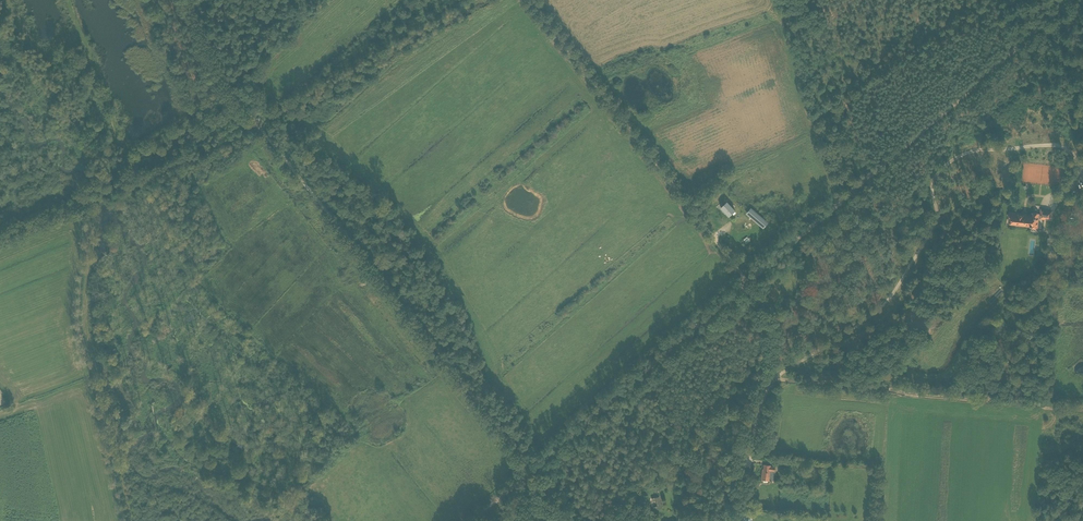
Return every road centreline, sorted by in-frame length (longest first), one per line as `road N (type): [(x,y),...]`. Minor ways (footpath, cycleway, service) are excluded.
road 1 (track): [(472,520),(1071,0)]
road 2 (track): [(531,467),(232,92),(189,0)]
road 3 (track): [(748,283),(530,0)]
road 4 (track): [(768,380),(876,313),(954,207),(986,201),(1033,209),(1047,199)]
road 5 (track): [(1082,409),(768,380)]
road 6 (track): [(768,380),(747,454),(715,520)]

